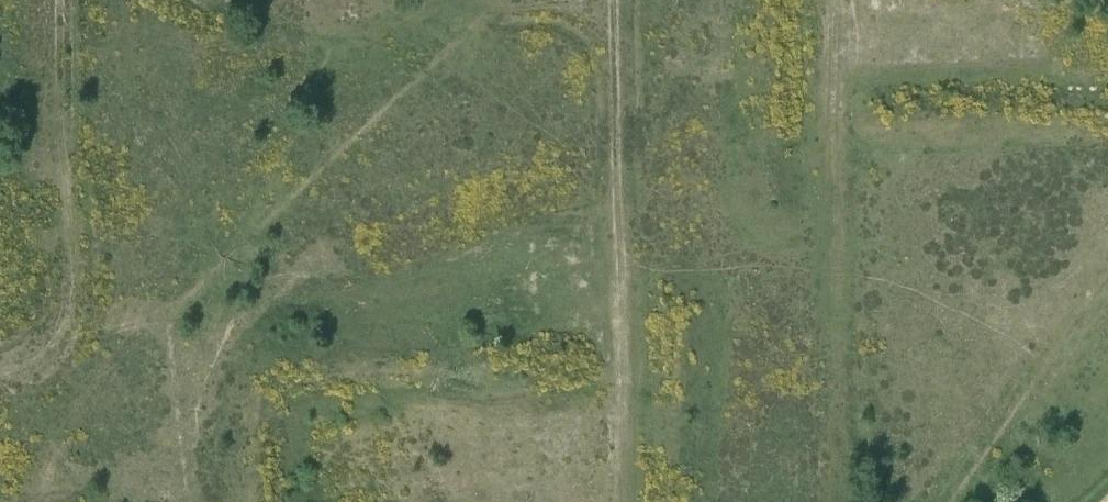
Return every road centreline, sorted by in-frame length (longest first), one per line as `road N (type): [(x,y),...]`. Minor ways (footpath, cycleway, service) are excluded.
road 1 (track): [(620,474),(612,0)]
road 2 (track): [(59,0),(70,300),(45,350),(0,374)]
road 3 (track): [(835,0),(832,183)]

